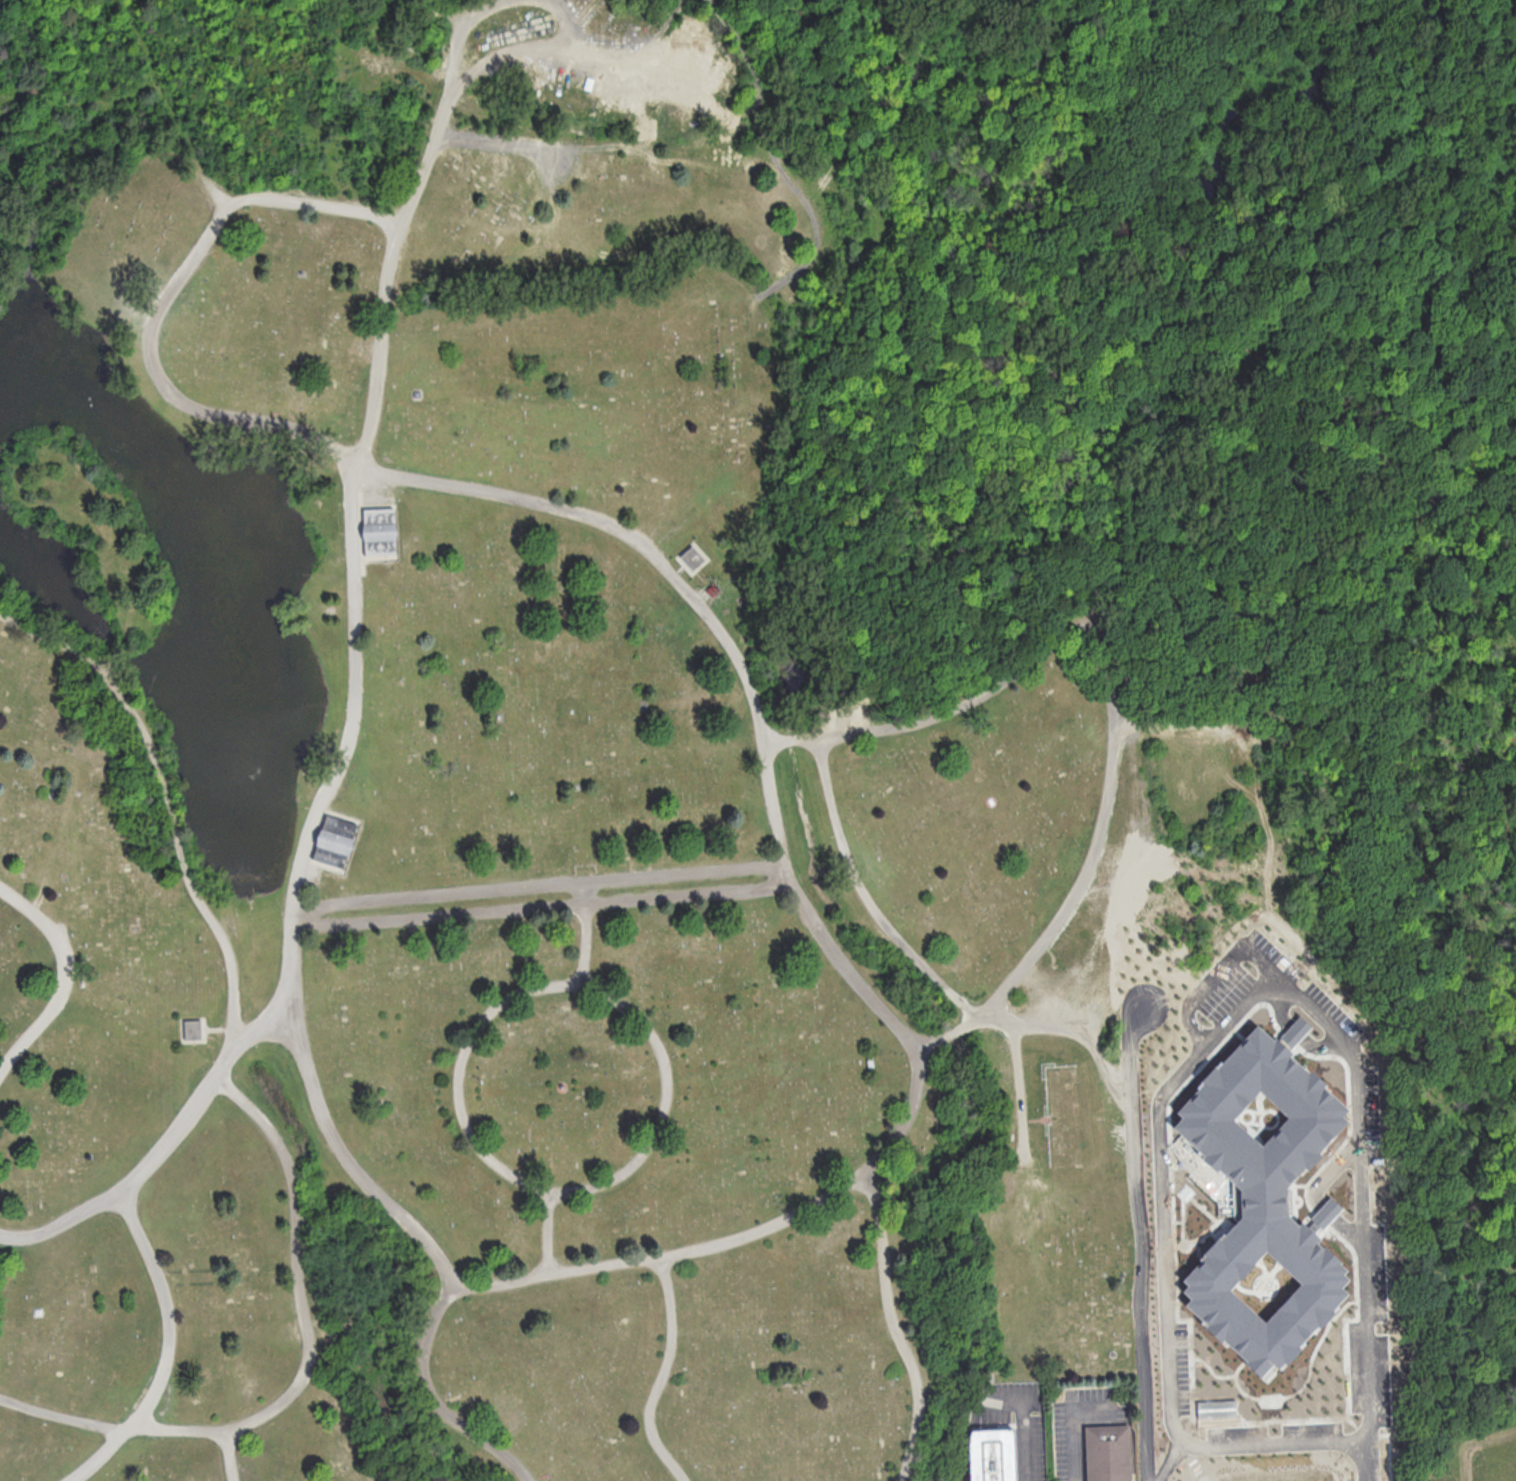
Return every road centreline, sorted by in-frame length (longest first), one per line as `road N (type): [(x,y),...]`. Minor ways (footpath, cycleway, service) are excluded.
road 1 (track): [(1114,724),(1250,726)]

